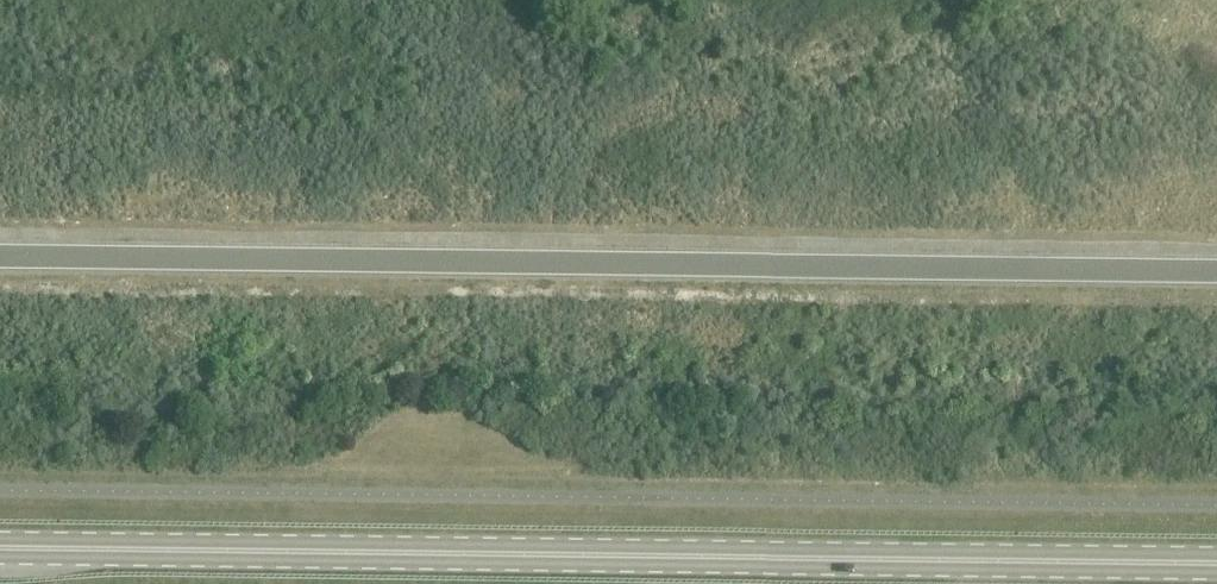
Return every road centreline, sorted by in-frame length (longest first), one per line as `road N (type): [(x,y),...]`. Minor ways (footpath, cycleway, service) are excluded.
road 1 (primary): [(1216,561),(0,541)]
road 2 (unclassified): [(0,257),(1216,273)]

